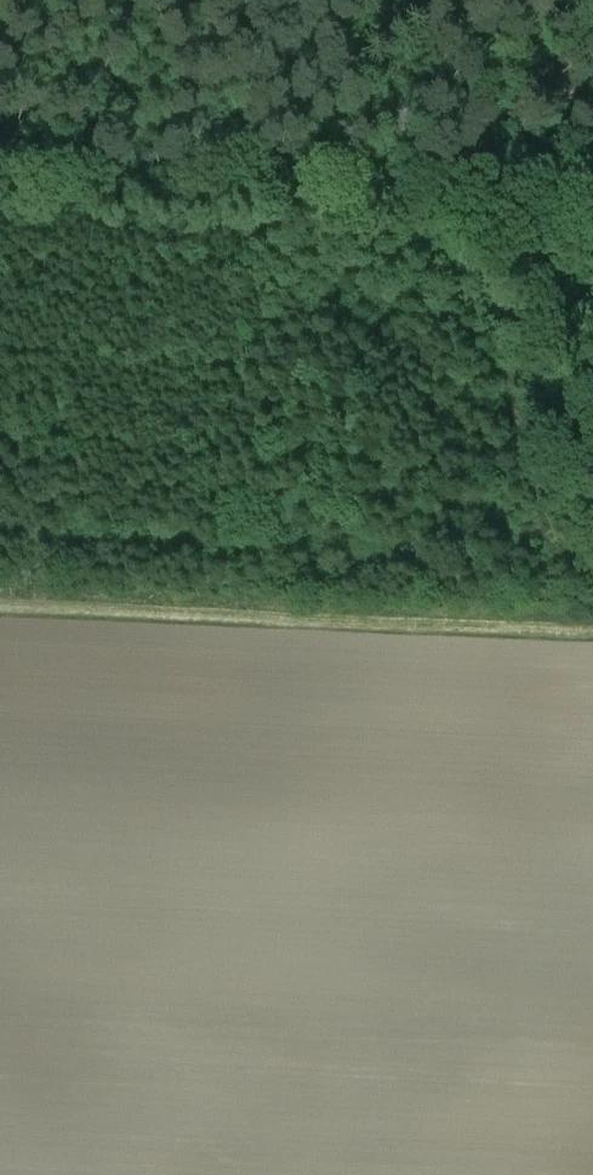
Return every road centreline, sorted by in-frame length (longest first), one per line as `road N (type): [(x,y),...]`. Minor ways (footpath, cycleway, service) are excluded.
road 1 (track): [(592,633),(0,606)]

